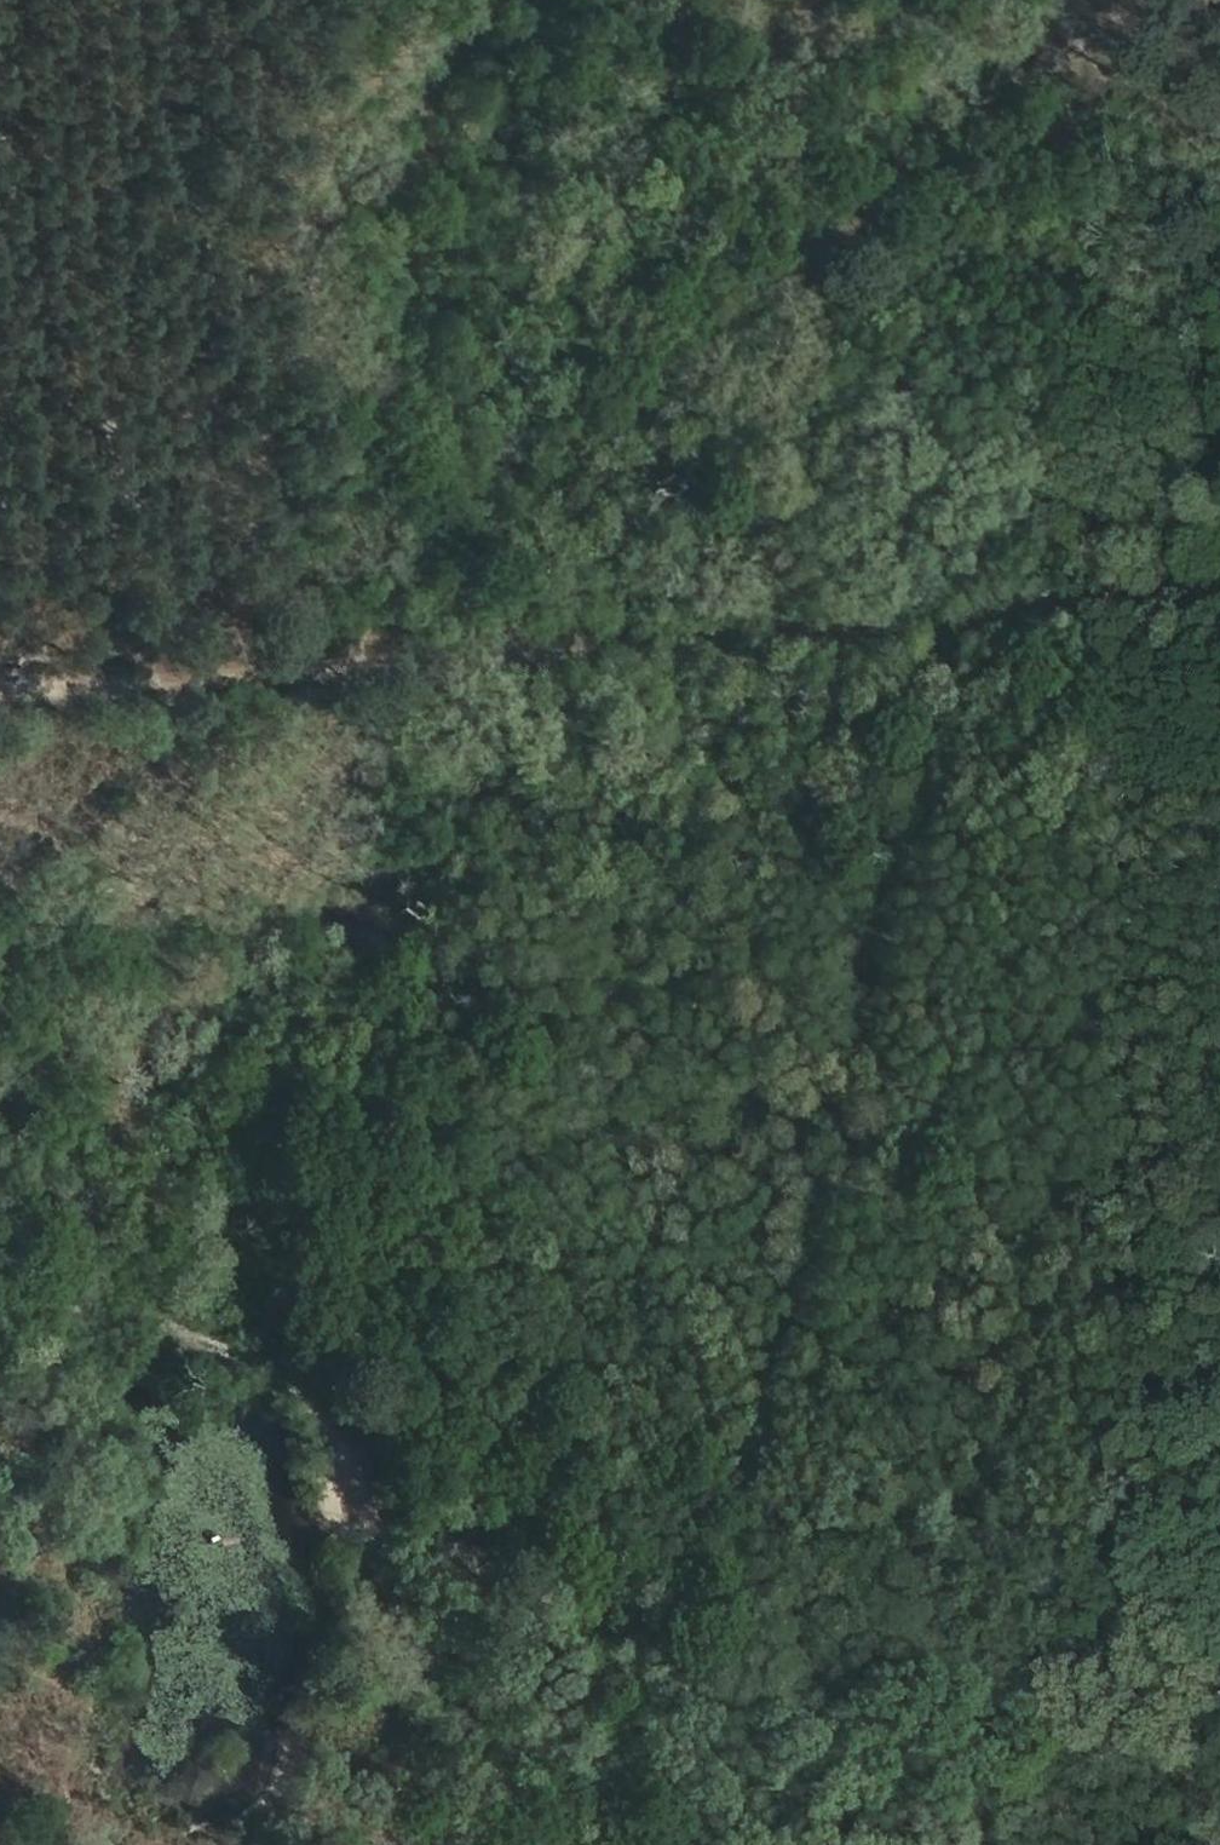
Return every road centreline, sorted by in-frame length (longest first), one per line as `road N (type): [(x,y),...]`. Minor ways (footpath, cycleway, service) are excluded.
road 1 (track): [(1219,603),(0,695)]

